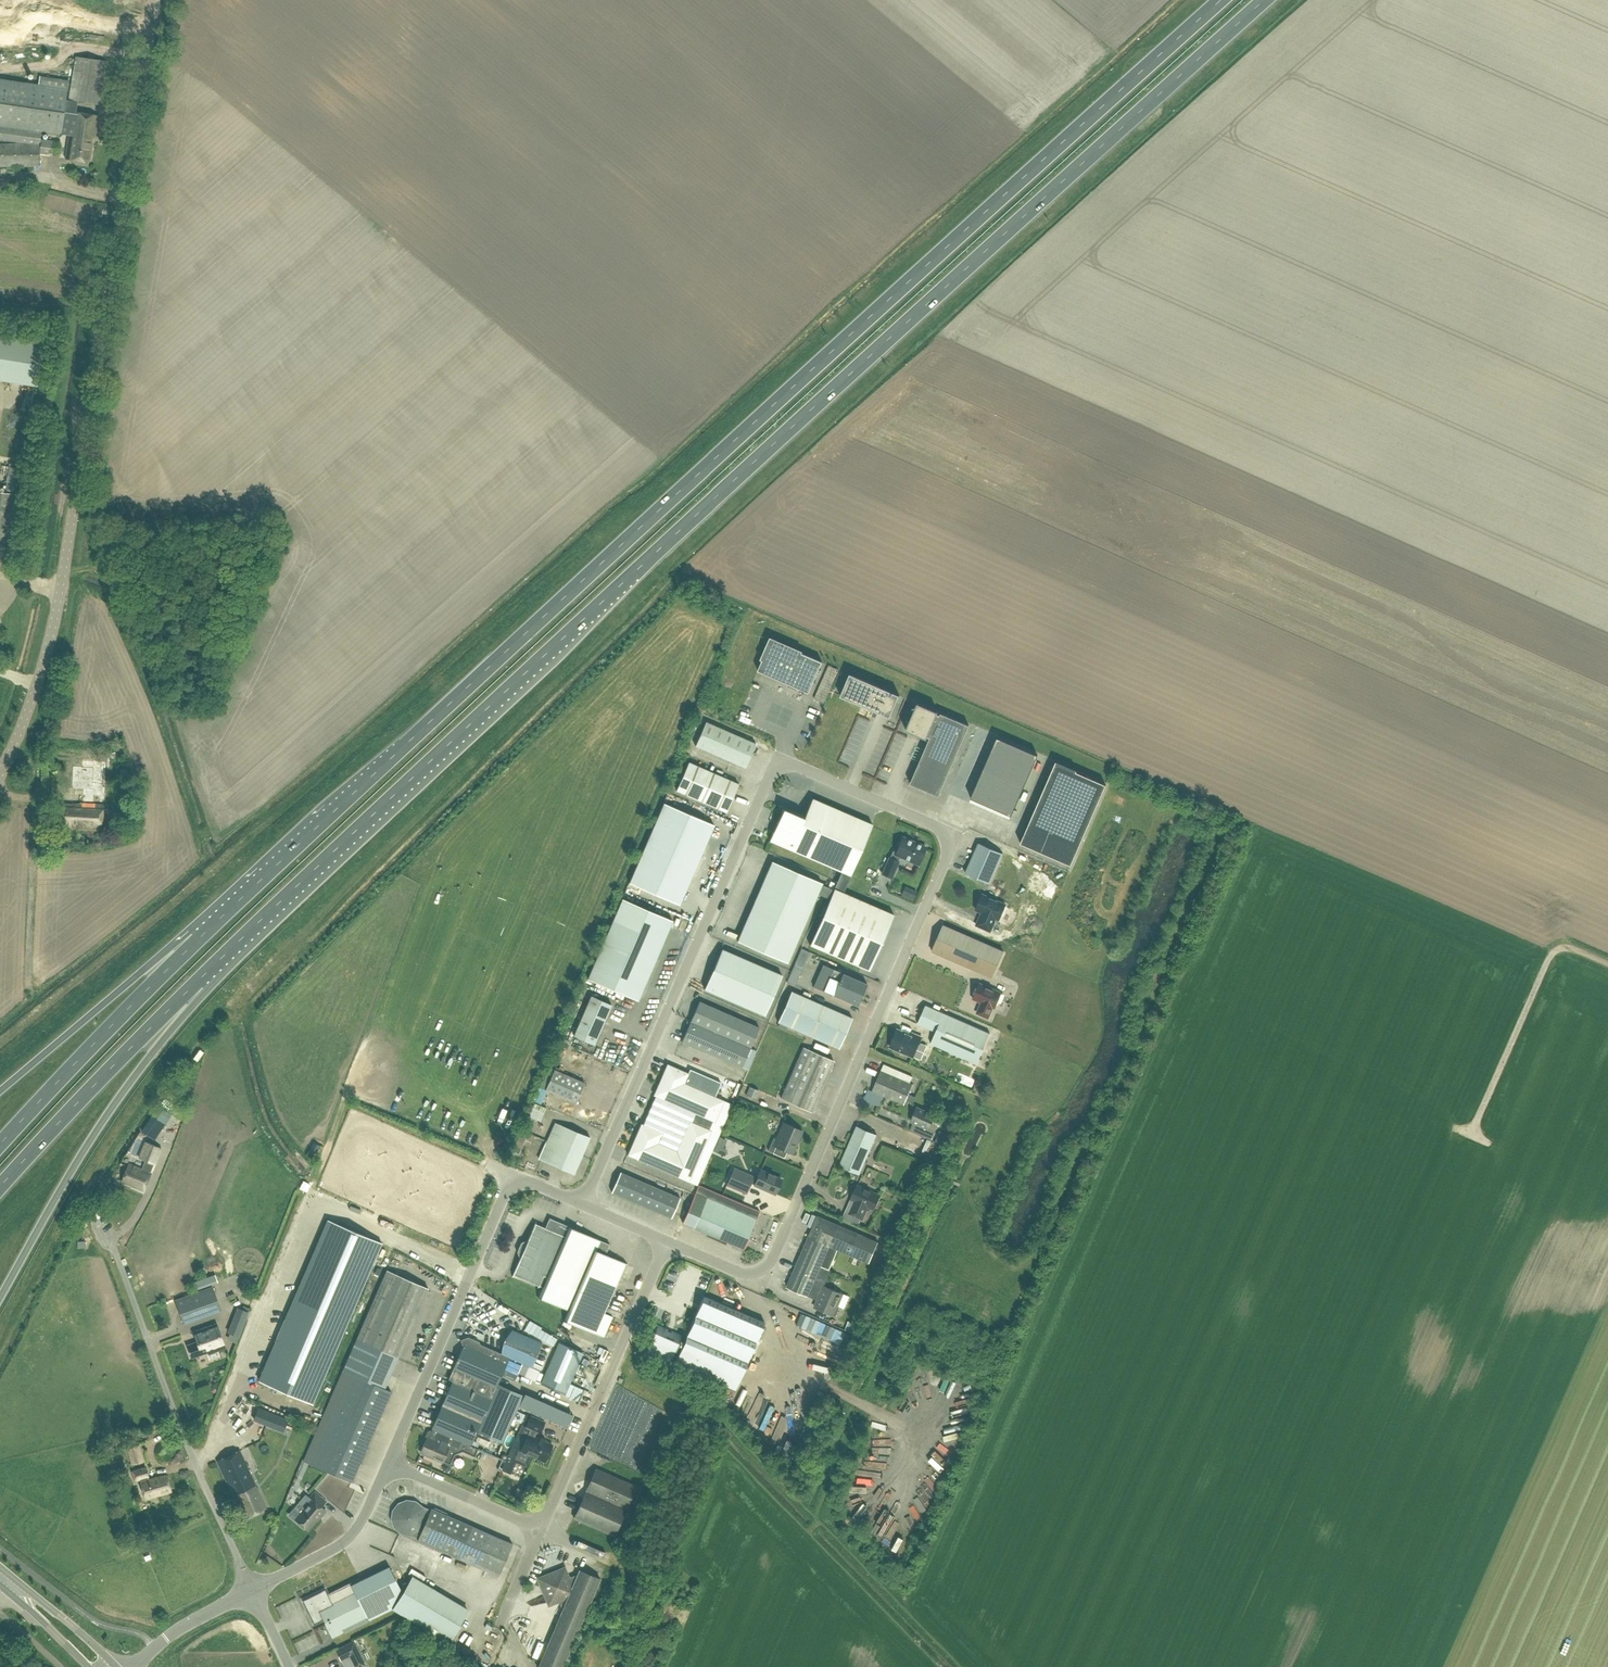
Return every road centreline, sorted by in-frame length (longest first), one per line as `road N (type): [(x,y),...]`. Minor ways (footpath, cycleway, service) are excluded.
road 1 (trunk): [(197,981),(965,267),(1265,0)]
road 2 (trunk): [(1224,0),(198,939)]
road 3 (unclassified): [(665,1240),(739,1274),(772,1260),(946,860),(935,826),(798,765),(776,768),(582,1203)]
road 4 (tertiary): [(0,776),(54,619),(155,0)]
road 5 (residential): [(253,1589),(184,1437),(105,1226)]
road 6 (trunk): [(0,1298),(99,1126),(197,981)]
road 7 (unclassified): [(390,1463),(510,1173)]
road 8 (unclassified): [(542,1528),(665,1240)]
road 9 (trunk): [(0,1187),(197,981)]
road 10 (trunk): [(198,939),(0,1144)]
road 11 (trunk): [(198,939),(141,972),(0,1091)]
road 12 (track): [(1607,965),(1569,948),(1548,960),(1474,1128)]
road 13 (track): [(807,1508),(733,1431),(611,1366)]
road 14 (unclassified): [(253,1589),(344,1544),(390,1463)]
road 15 (track): [(36,798),(27,990)]
road 16 (unclassified): [(390,1463),(542,1528)]
road 17 (secondary): [(115,1666),(0,1567)]
road 18 (unclassified): [(133,1666),(166,1637),(253,1589)]
road 19 (secondary): [(0,1585),(90,1666)]

